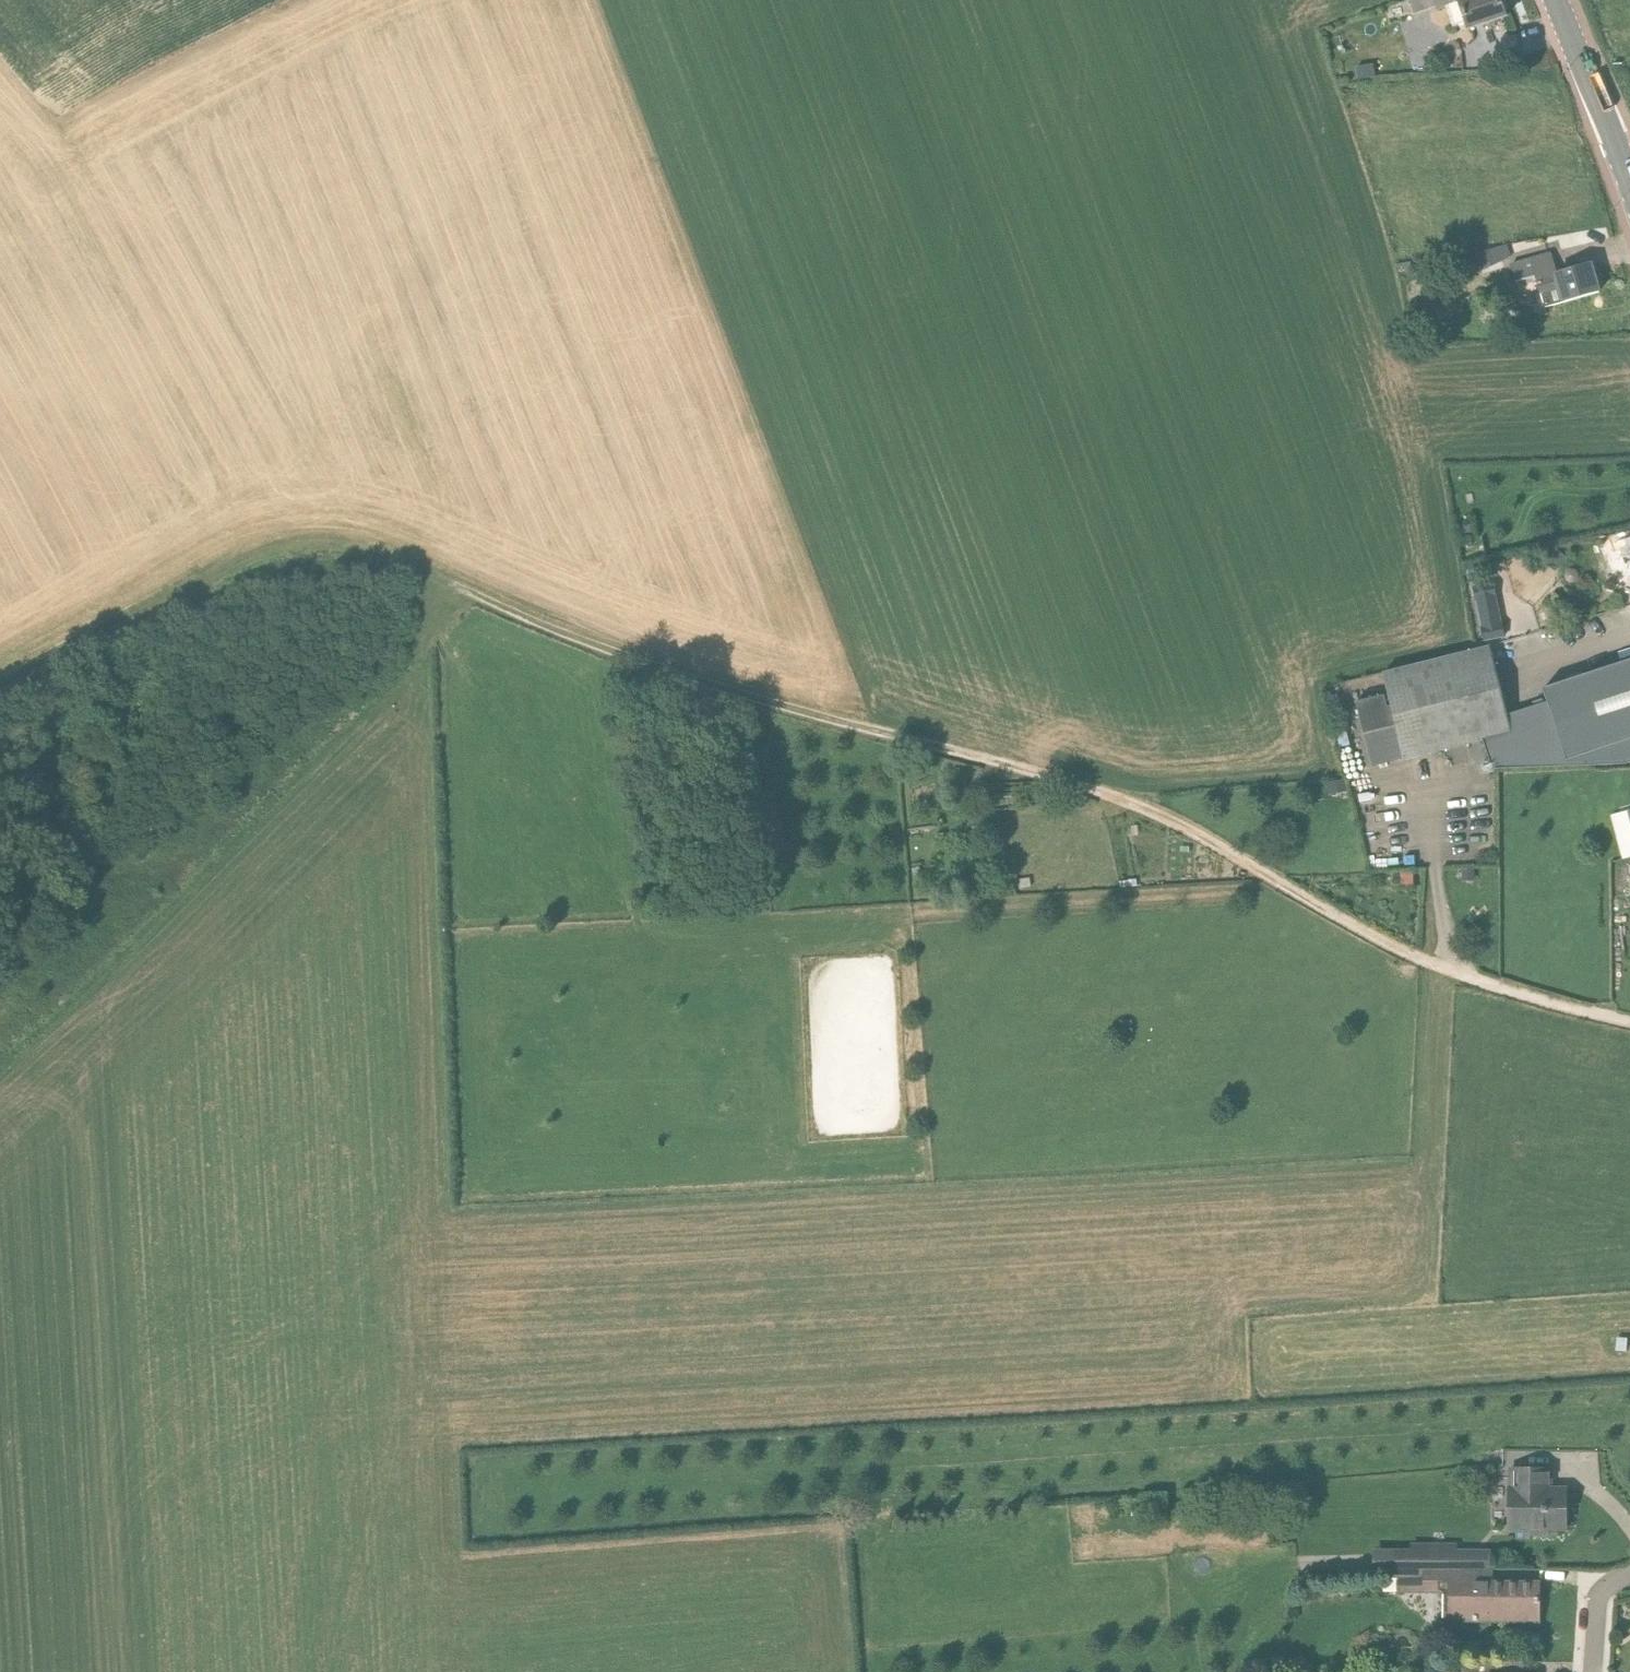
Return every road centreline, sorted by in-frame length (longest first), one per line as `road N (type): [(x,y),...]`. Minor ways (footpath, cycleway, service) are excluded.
road 1 (track): [(362,541),(598,648),(1117,796),(1388,944),(1629,1022)]
road 2 (secondary): [(1629,178),(1556,0)]

